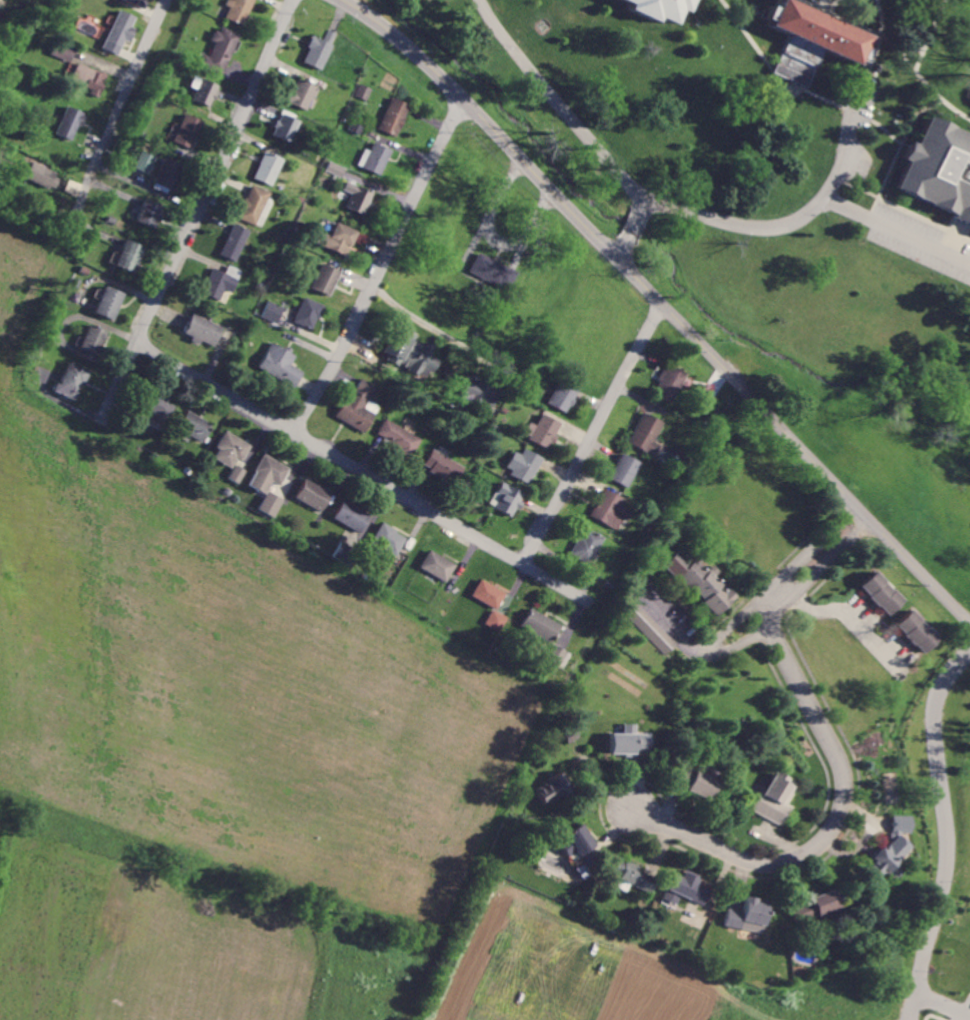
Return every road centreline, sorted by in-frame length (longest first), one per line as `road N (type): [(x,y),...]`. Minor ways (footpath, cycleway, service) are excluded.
road 1 (residential): [(964,615),(524,157),(415,53),(341,0)]
road 2 (residential): [(859,86),(853,136),(822,201),(780,228),(726,226),(633,186),(527,66),(483,0)]
road 3 (residential): [(587,602),(137,342)]
road 4 (residential): [(103,414),(294,0)]
road 5 (residential): [(771,625),(839,767),(842,805),(827,836),(784,862),(753,863),(630,811)]
road 6 (residential): [(969,660),(942,694),(934,732),(945,872),(910,1019)]
road 7 (residential): [(293,431),(361,313),(463,99)]
road 8 (residential): [(522,564),(664,299)]
road 9 (residential): [(869,518),(784,600),(771,625),(709,652),(681,638)]
road 10 (residential): [(78,213),(169,0)]
road 11 (residential): [(857,506),(710,645),(691,645)]

